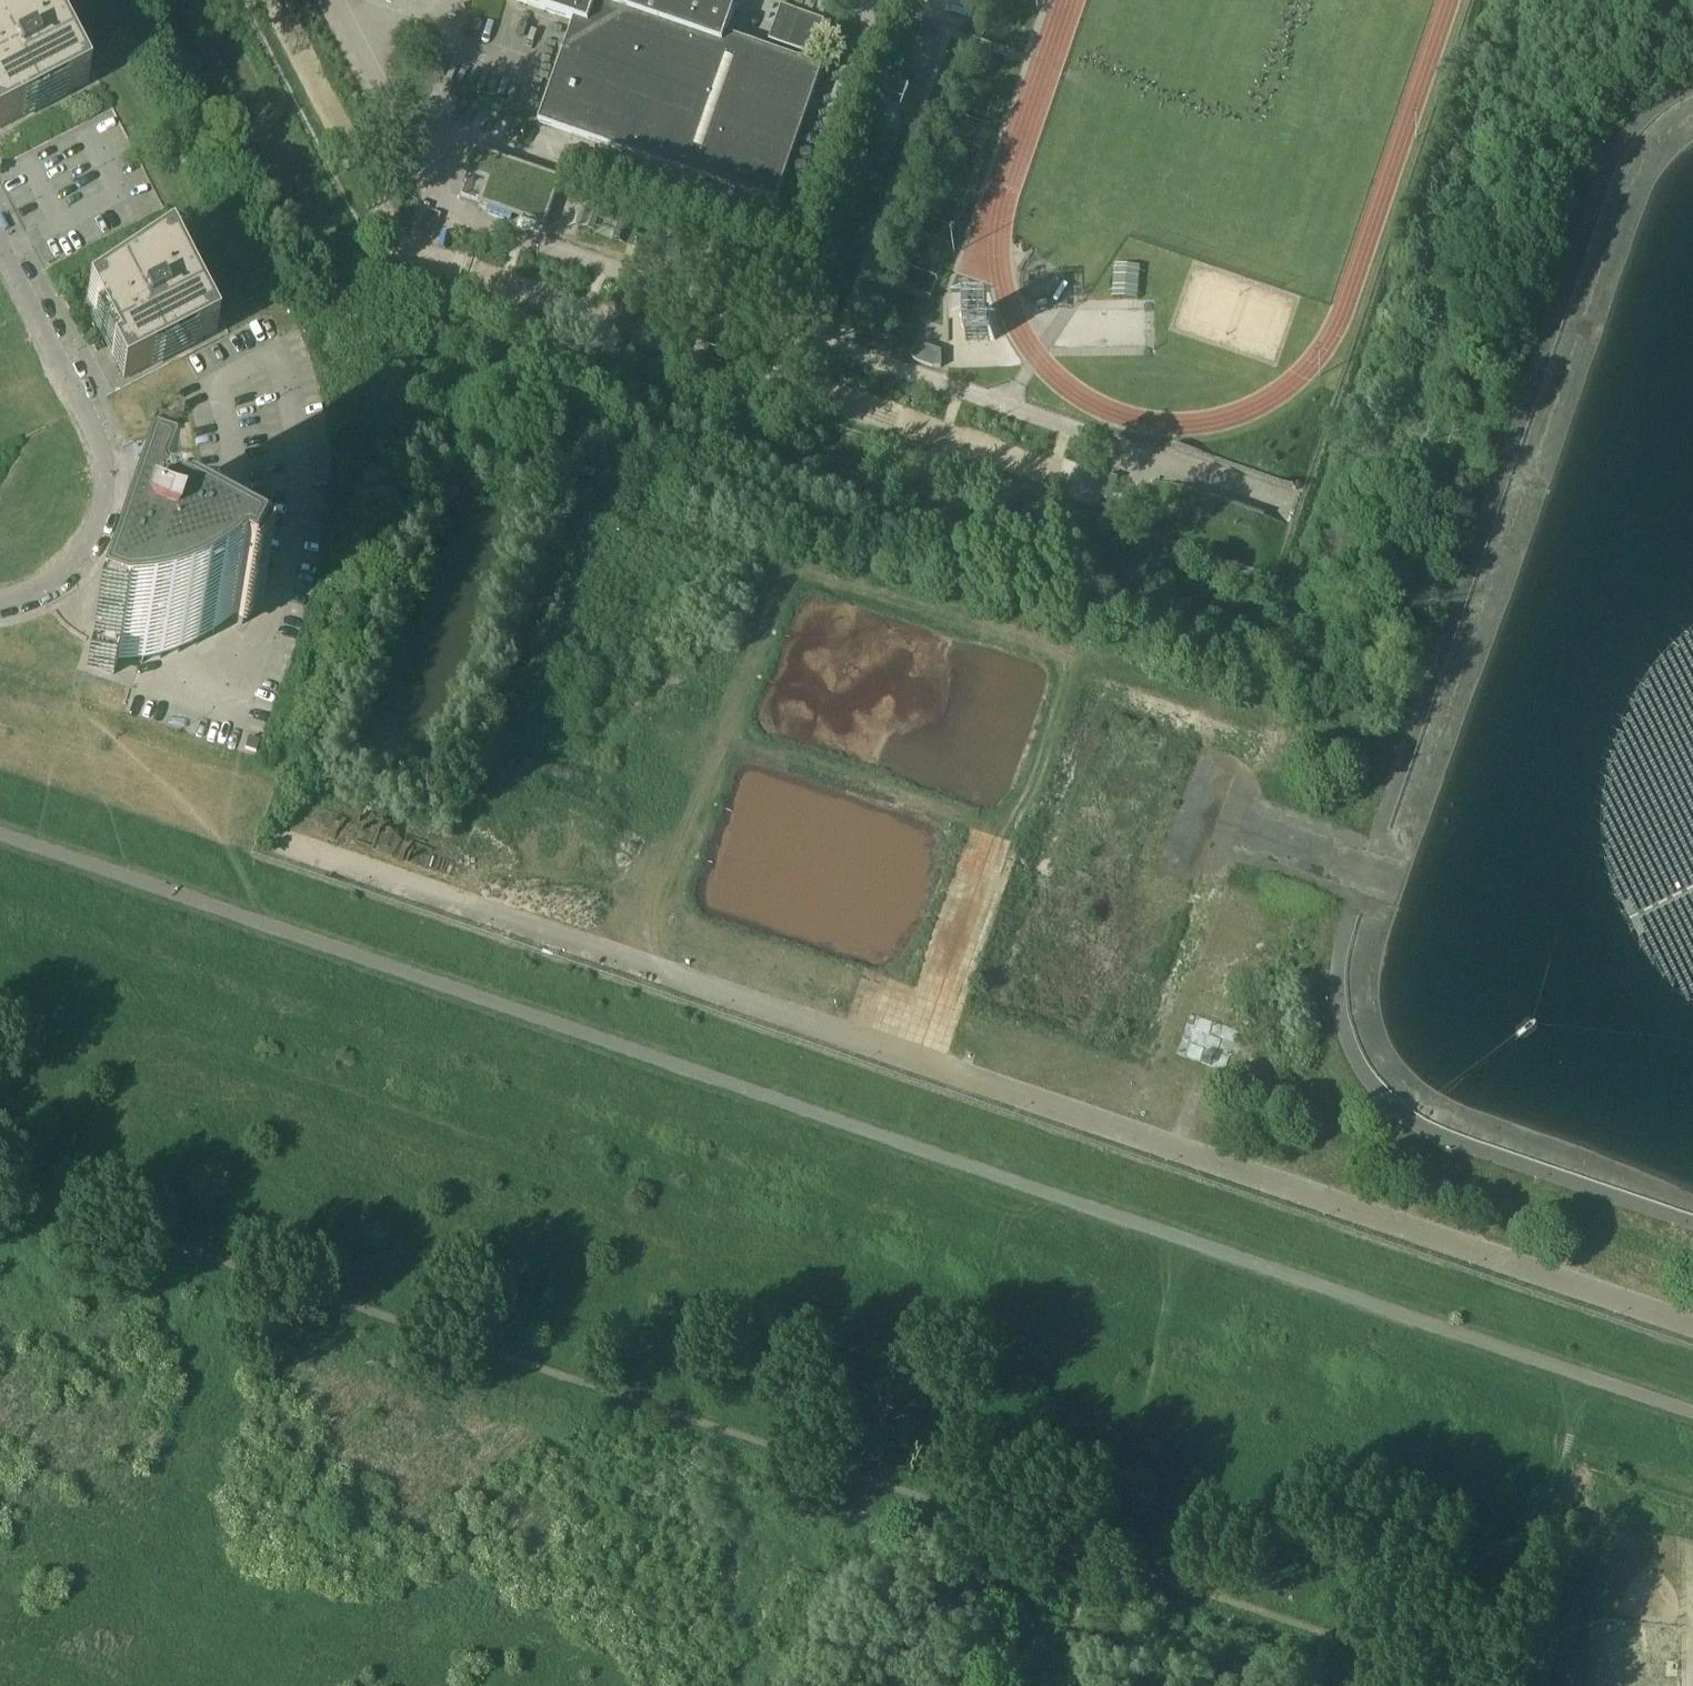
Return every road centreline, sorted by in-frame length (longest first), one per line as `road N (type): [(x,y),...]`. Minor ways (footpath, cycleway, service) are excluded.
road 1 (residential): [(0,600),(31,593),(79,555),(101,513),(104,474),(94,409),(0,241)]

